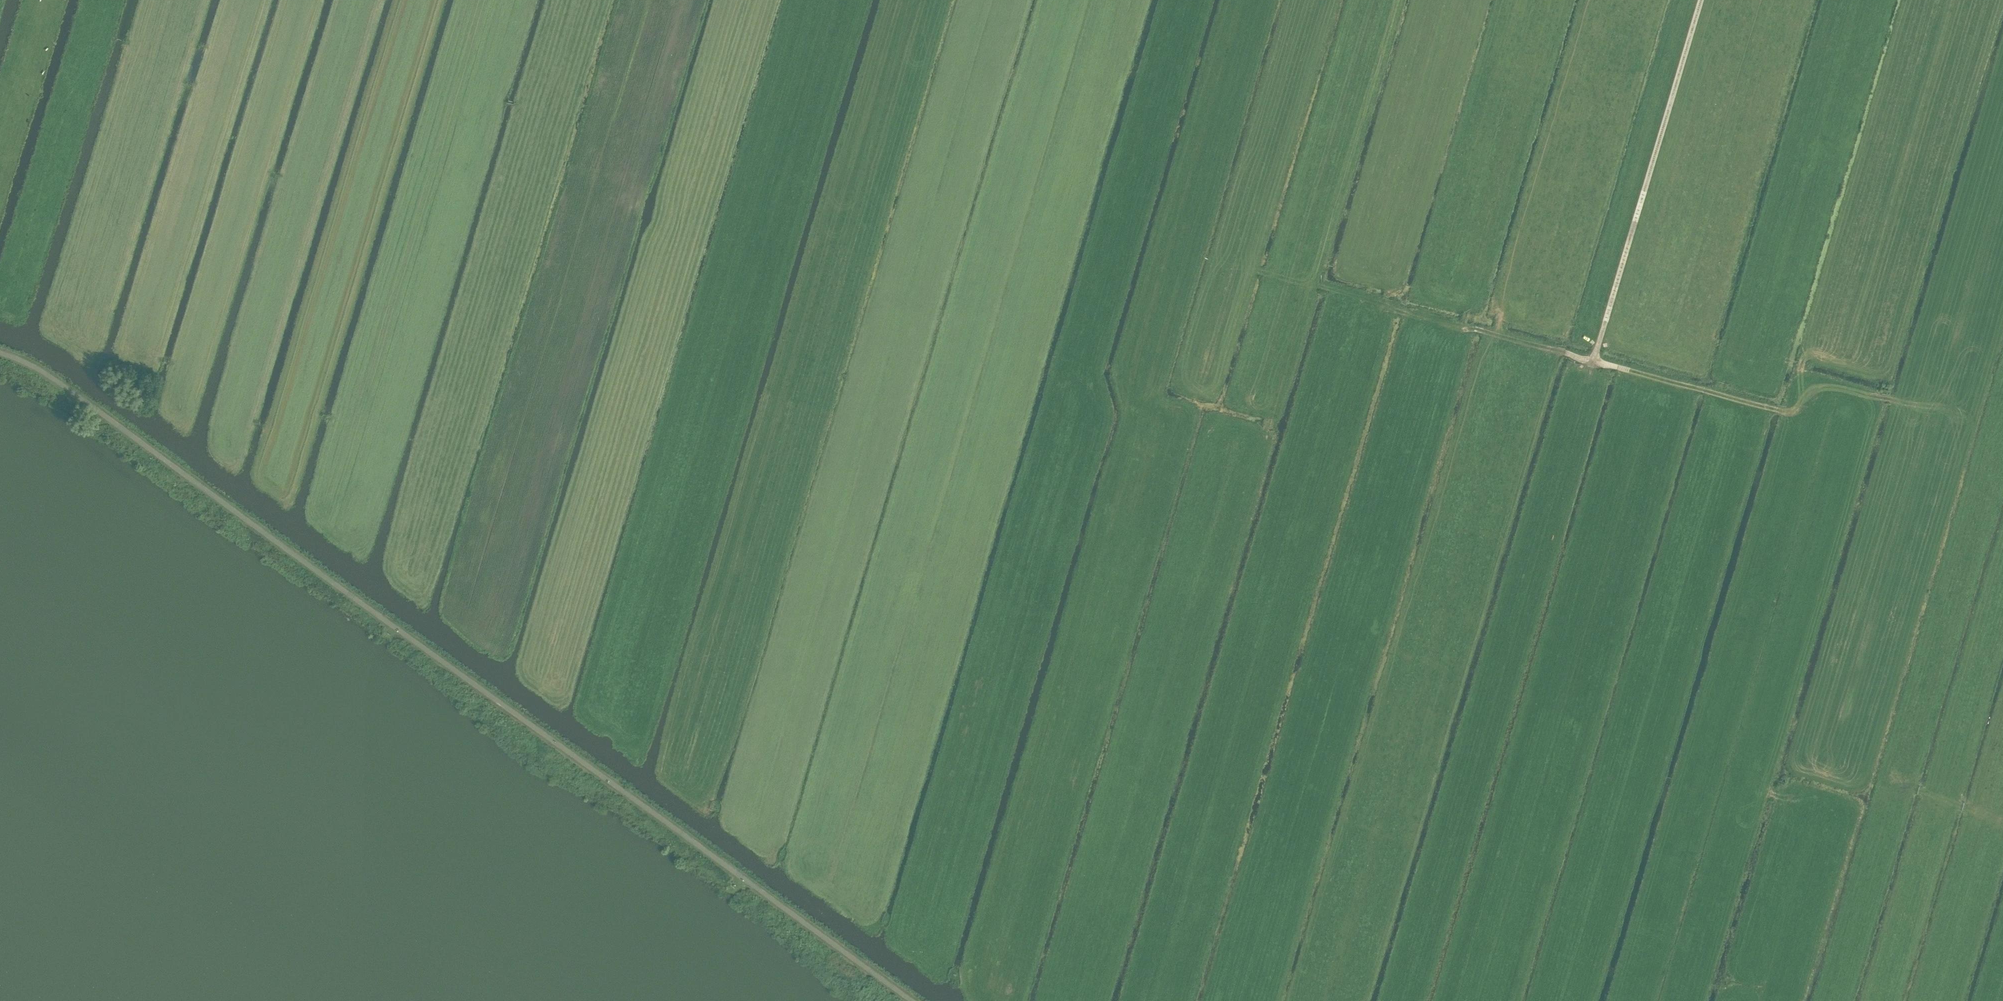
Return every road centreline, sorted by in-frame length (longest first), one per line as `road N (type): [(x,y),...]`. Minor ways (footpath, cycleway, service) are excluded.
road 1 (track): [(1308,284),(1783,412)]
road 2 (track): [(1702,0),(1593,362)]

